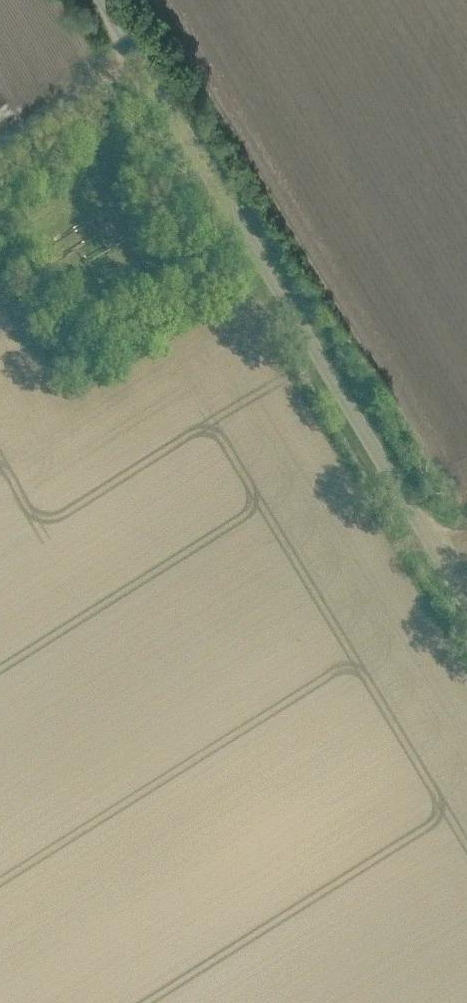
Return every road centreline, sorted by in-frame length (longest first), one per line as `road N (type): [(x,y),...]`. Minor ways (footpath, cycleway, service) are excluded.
road 1 (unclassified): [(442,562),(103,0)]
road 2 (track): [(140,62),(0,148)]

